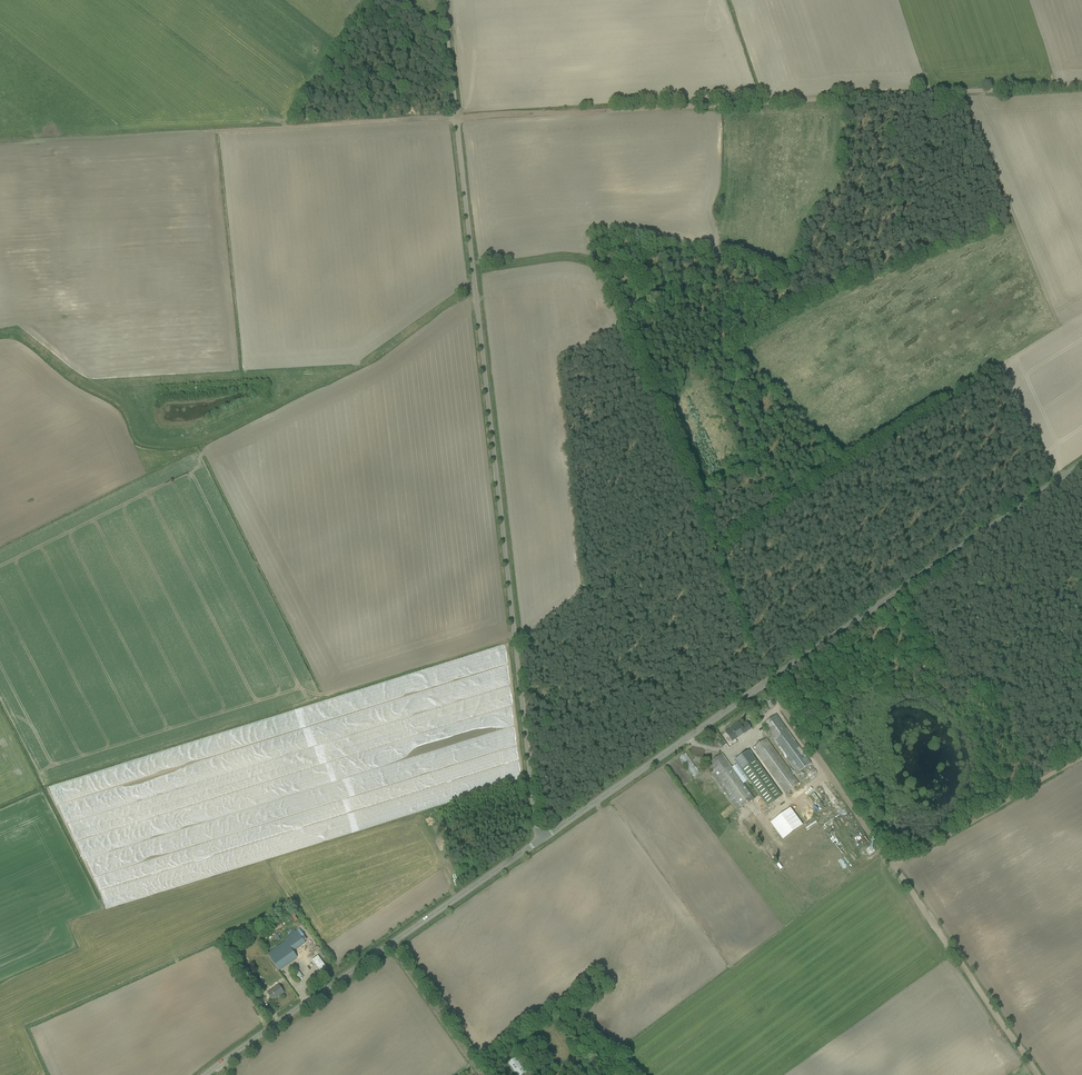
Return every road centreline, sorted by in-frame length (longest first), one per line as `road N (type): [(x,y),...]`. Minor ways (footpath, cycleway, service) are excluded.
road 1 (track): [(1081,85),(38,141)]
road 2 (unclassified): [(539,840),(448,48),(398,0)]
road 3 (tertiary): [(539,840),(1081,463)]
road 4 (tertiary): [(206,1074),(539,840)]
road 5 (track): [(1038,1074),(892,864)]
road 6 (track): [(892,864),(766,683)]
road 7 (track): [(1081,758),(892,864)]

